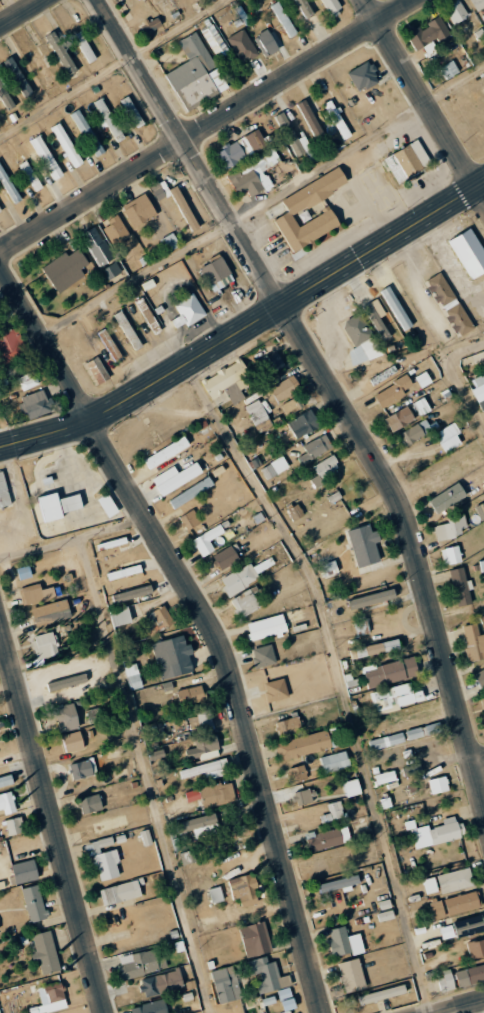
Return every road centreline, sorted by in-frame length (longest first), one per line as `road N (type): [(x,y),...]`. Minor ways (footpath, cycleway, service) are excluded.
road 1 (residential): [(93,0),(398,496),(483,797)]
road 2 (residential): [(0,265),(219,641),(324,1012)]
road 3 (tertiary): [(483,182),(89,423),(0,450)]
road 4 (residential): [(417,0),(0,253)]
road 5 (residential): [(0,627),(105,1012)]
road 6 (residential): [(363,0),(483,200)]

